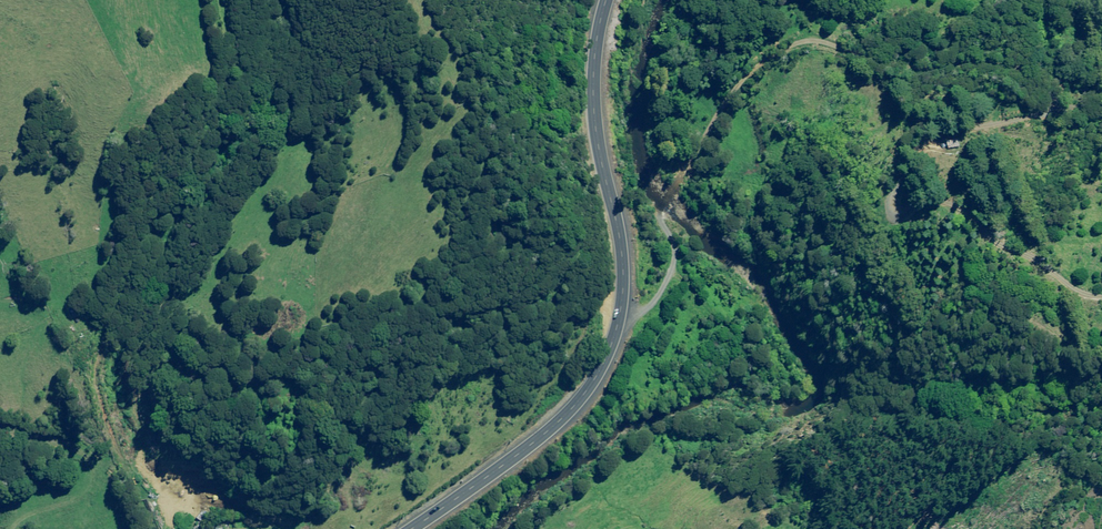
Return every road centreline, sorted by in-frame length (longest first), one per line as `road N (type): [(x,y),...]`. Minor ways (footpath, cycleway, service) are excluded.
road 1 (track): [(620,315),(658,302),(675,254),(659,209),(766,61),(789,47),(811,41),(1067,81),(1069,101),(959,137)]
road 2 (primary): [(409,528),(570,411),(611,348),(620,315),(621,244),(593,105),(607,0)]
road 3 (track): [(37,528),(100,488),(101,463),(0,414)]

